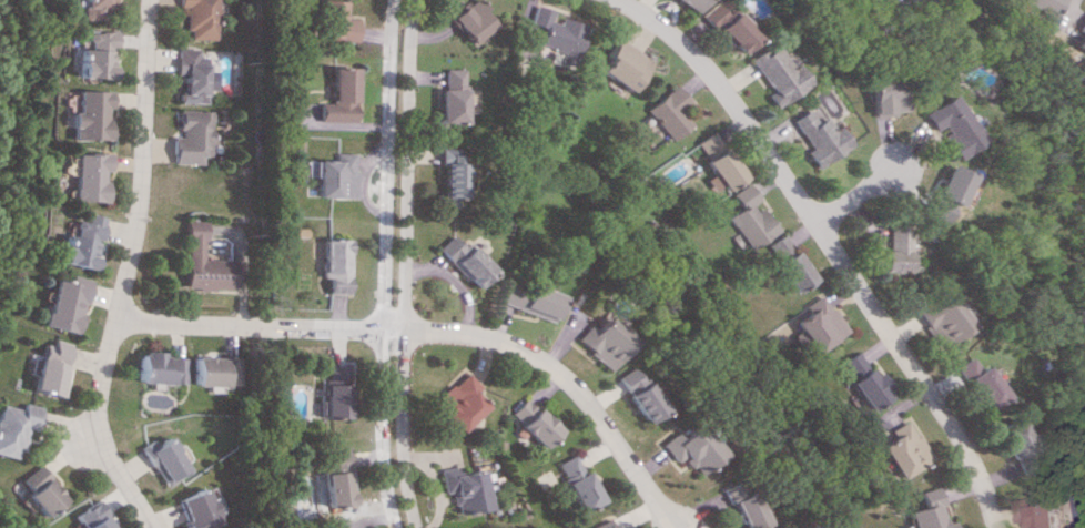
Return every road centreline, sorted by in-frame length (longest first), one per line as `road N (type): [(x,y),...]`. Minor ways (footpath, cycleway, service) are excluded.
road 1 (residential): [(676,527),(588,404),(539,356),(488,335),(109,318)]
road 2 (residential): [(616,0),(704,67),(922,384),(964,455),(989,527)]
road 3 (residential): [(143,0),(136,200),(87,414),(95,448),(143,527)]
road 4 (residential): [(390,0),(377,399),(388,527)]
road 5 (residential): [(406,527),(396,331),(411,0)]

